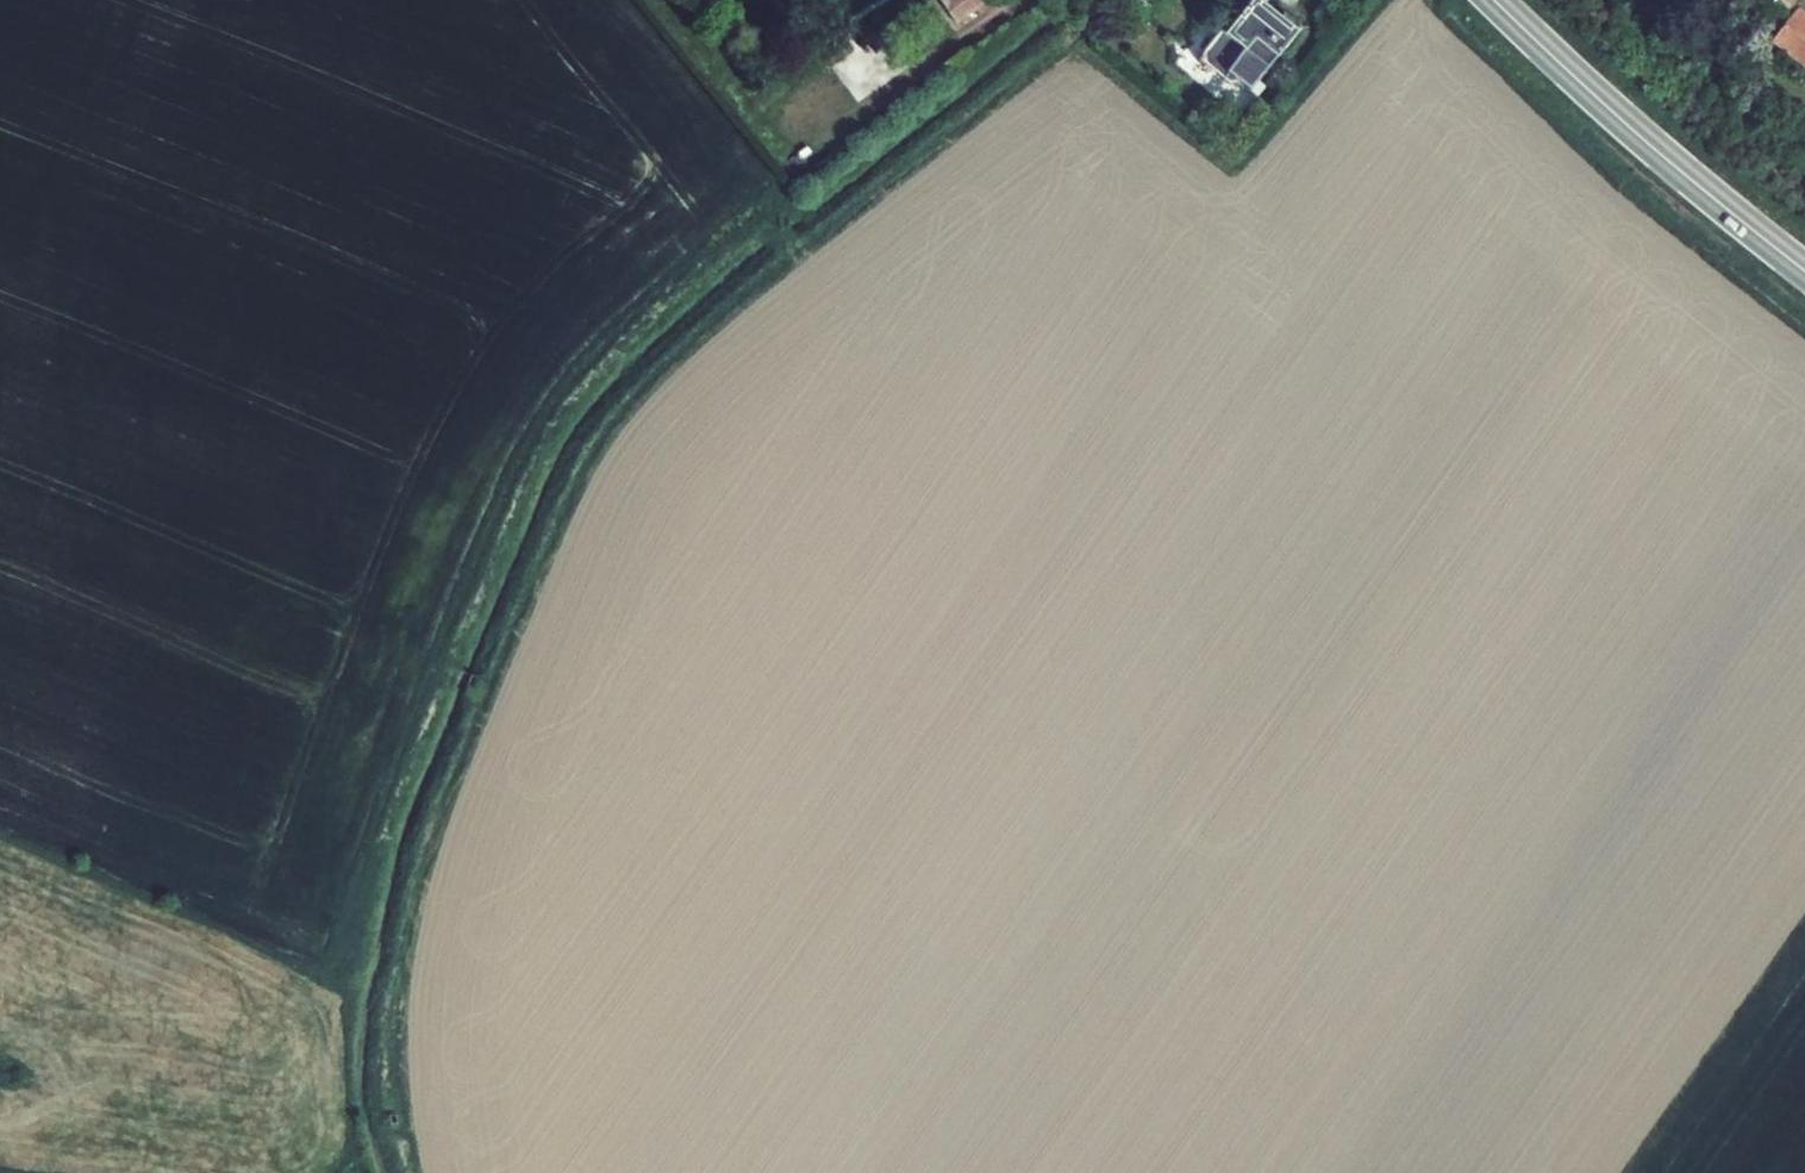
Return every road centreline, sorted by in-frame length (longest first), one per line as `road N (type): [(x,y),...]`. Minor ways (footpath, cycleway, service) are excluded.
road 1 (primary): [(1804,271),(1666,158),(1494,0)]

